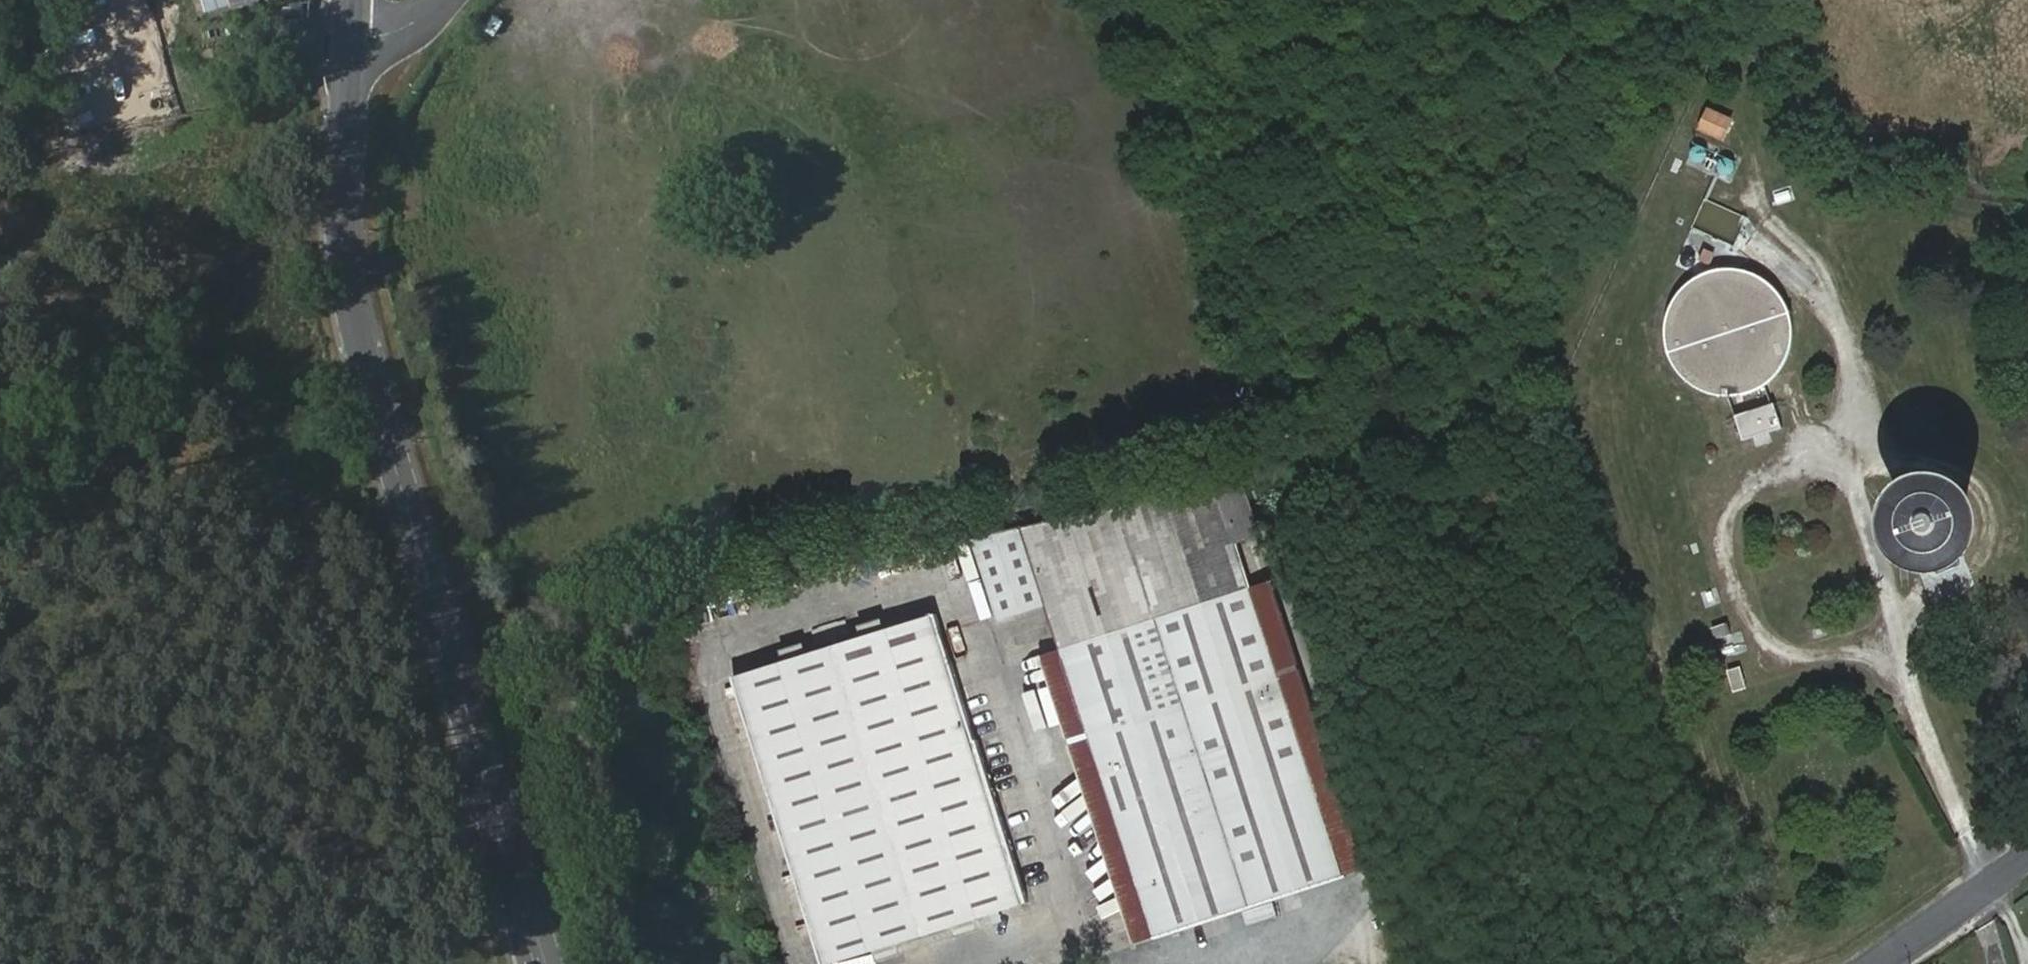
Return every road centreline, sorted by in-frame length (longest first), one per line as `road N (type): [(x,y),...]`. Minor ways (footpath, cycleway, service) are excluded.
road 1 (secondary): [(350,38),(342,223),(353,310),(541,963)]
road 2 (unclassified): [(2027,858),(1879,963)]

